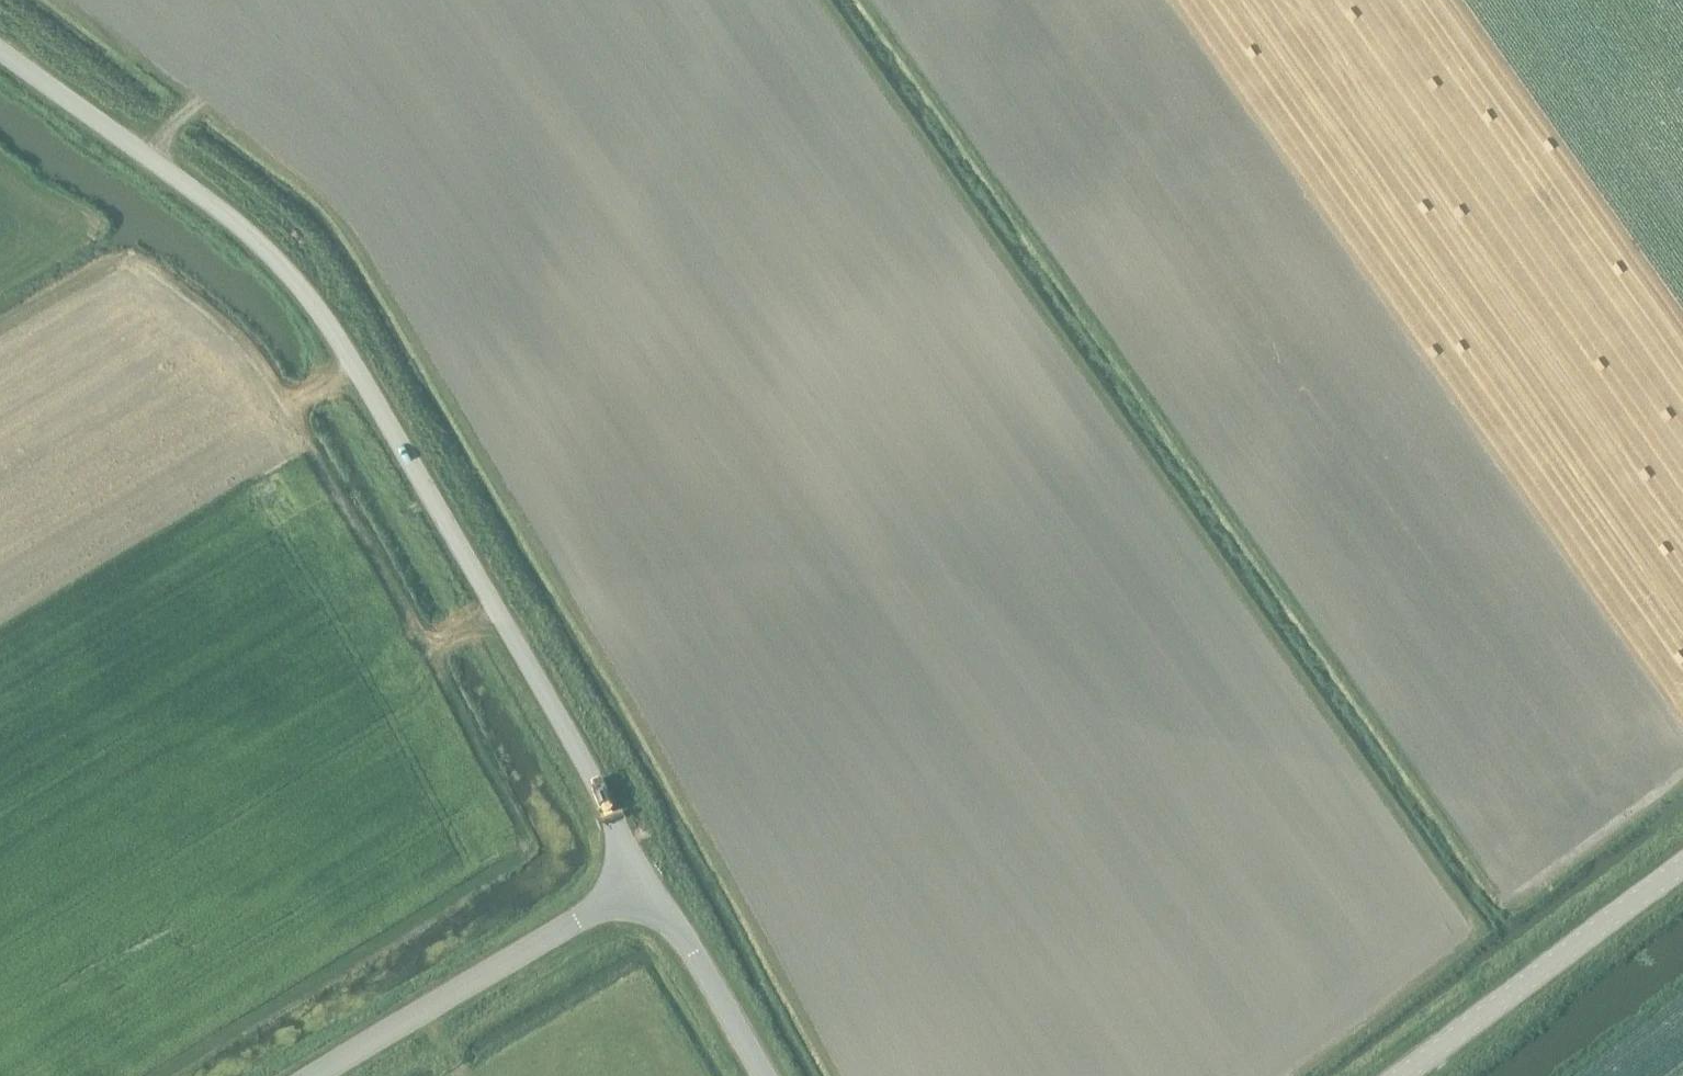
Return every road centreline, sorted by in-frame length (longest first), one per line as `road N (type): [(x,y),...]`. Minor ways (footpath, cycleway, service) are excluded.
road 1 (unclassified): [(648,875),(305,302),(228,226),(0,58)]
road 2 (unclassified): [(315,1075),(648,875)]
road 3 (unclassified): [(1436,1075),(1682,873)]
road 4 (unclassified): [(763,1075),(648,875)]

